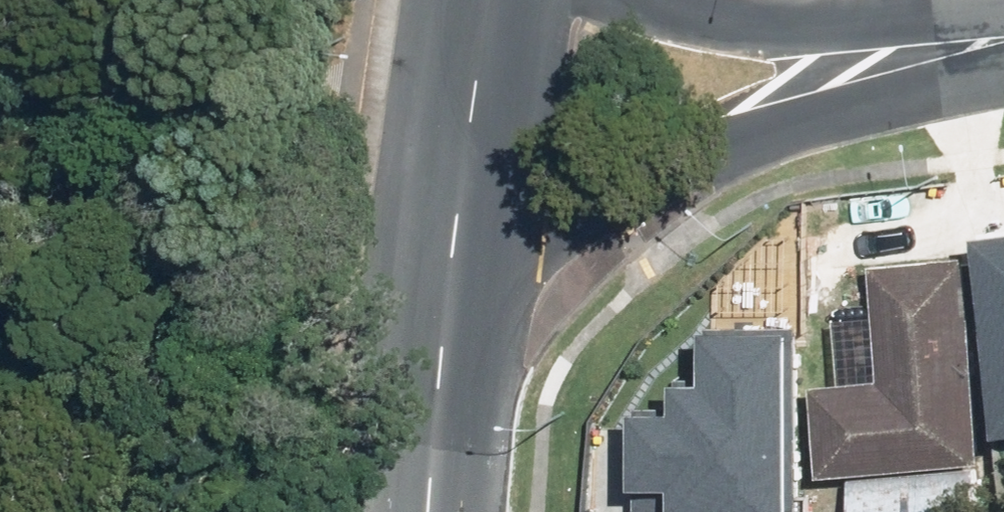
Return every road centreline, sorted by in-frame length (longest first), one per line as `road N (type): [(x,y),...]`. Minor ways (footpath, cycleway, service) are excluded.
road 1 (tertiary): [(919,64),(556,223),(443,342)]
road 2 (primary): [(443,342),(491,0)]
road 3 (tertiary): [(647,0),(724,31),(919,64)]
road 4 (primary): [(430,511),(443,342)]

